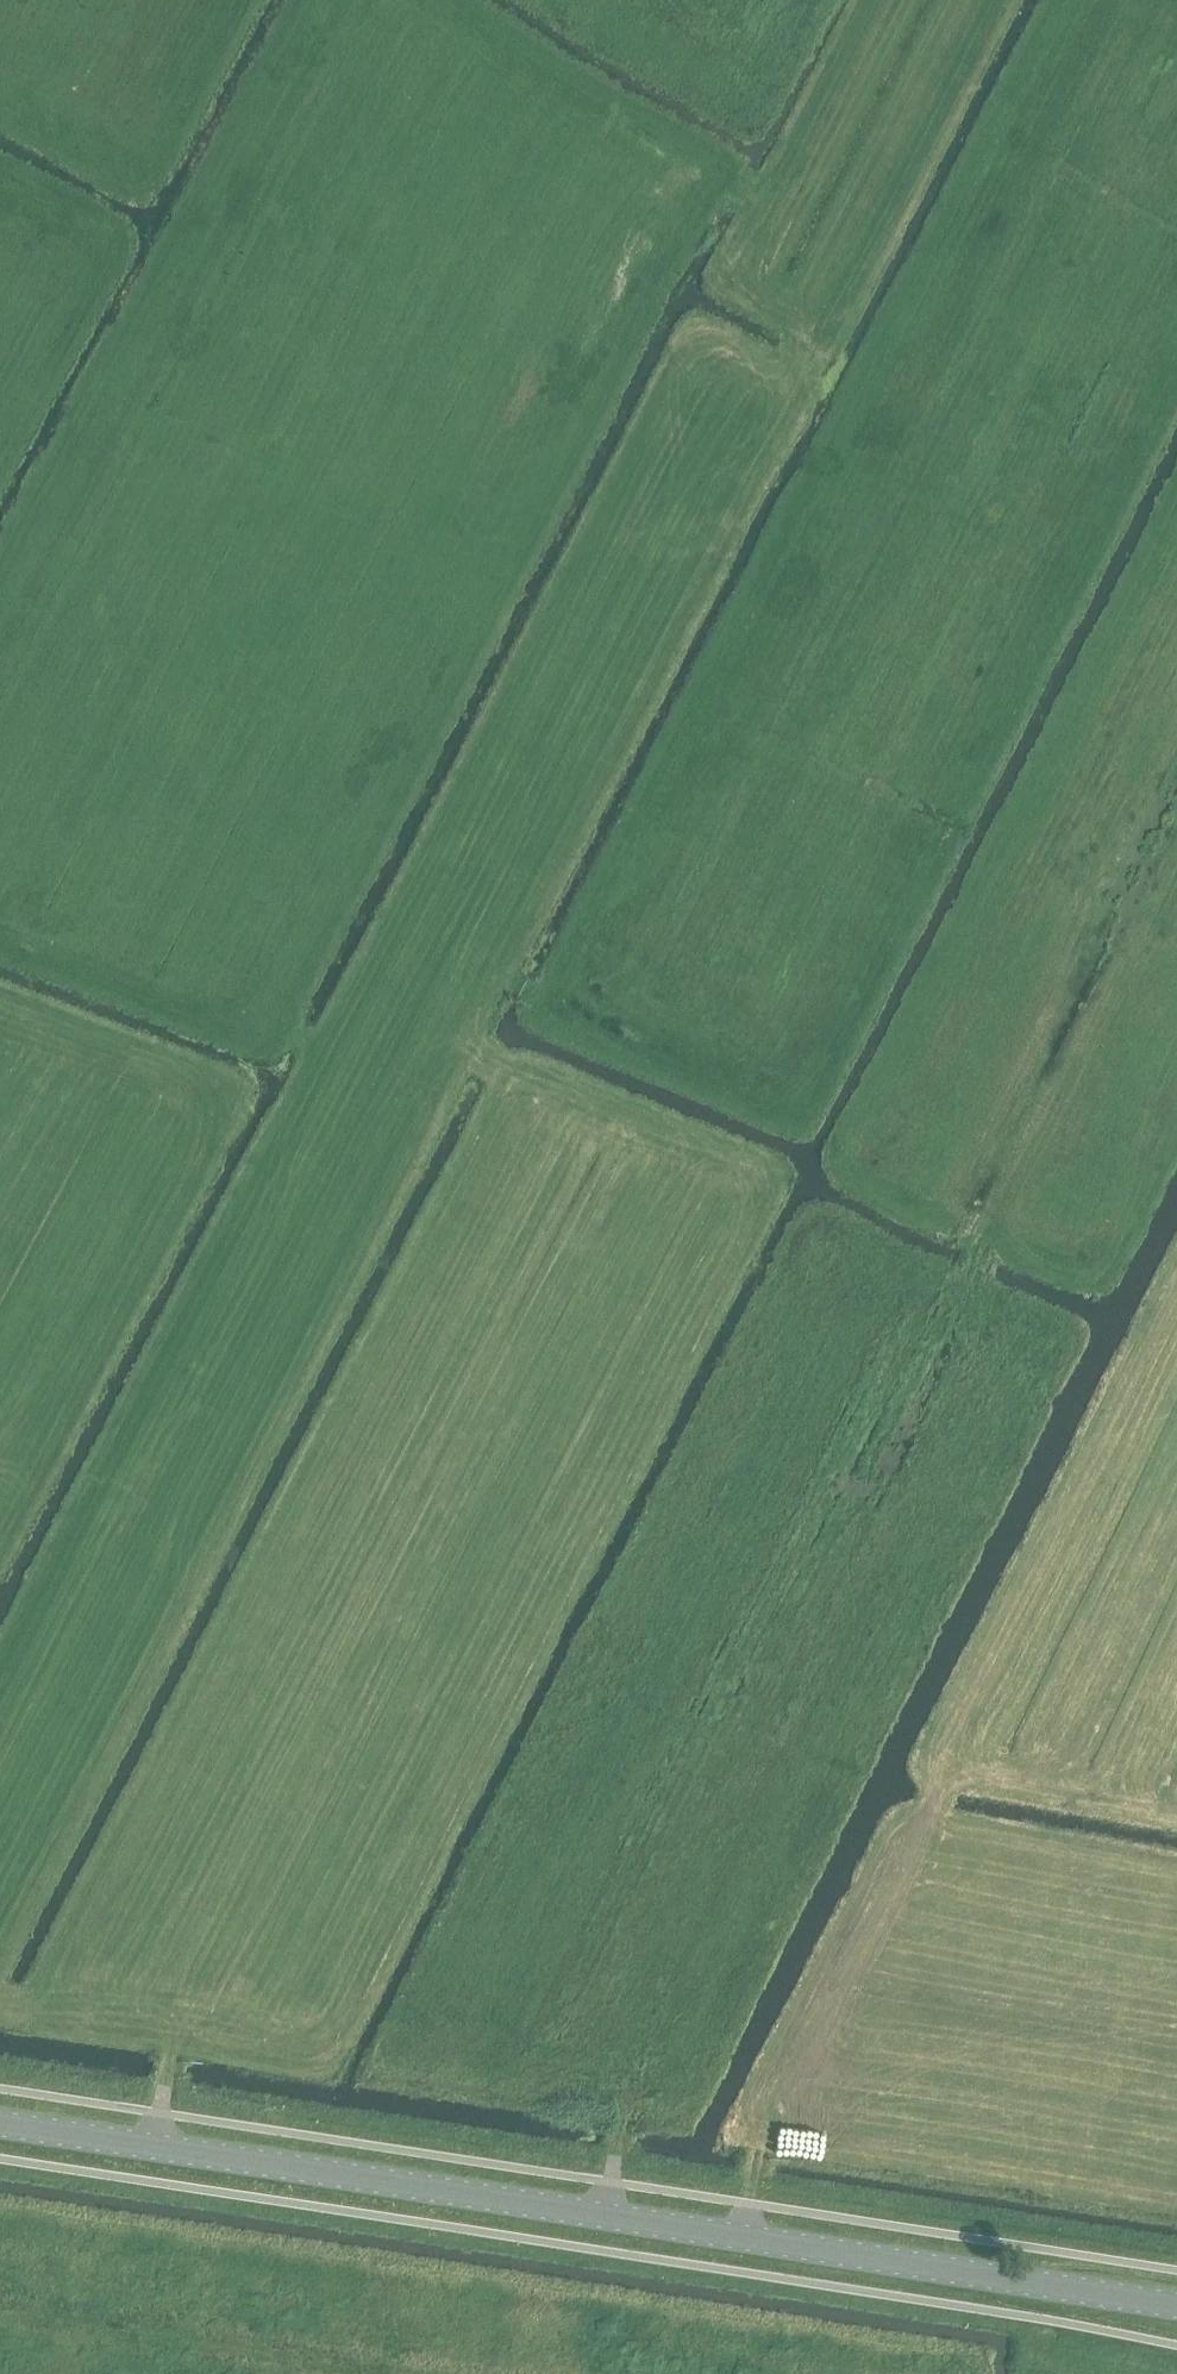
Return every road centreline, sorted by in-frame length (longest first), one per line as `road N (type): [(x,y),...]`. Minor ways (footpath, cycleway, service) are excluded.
road 1 (secondary): [(1176,2305),(0,2128)]

